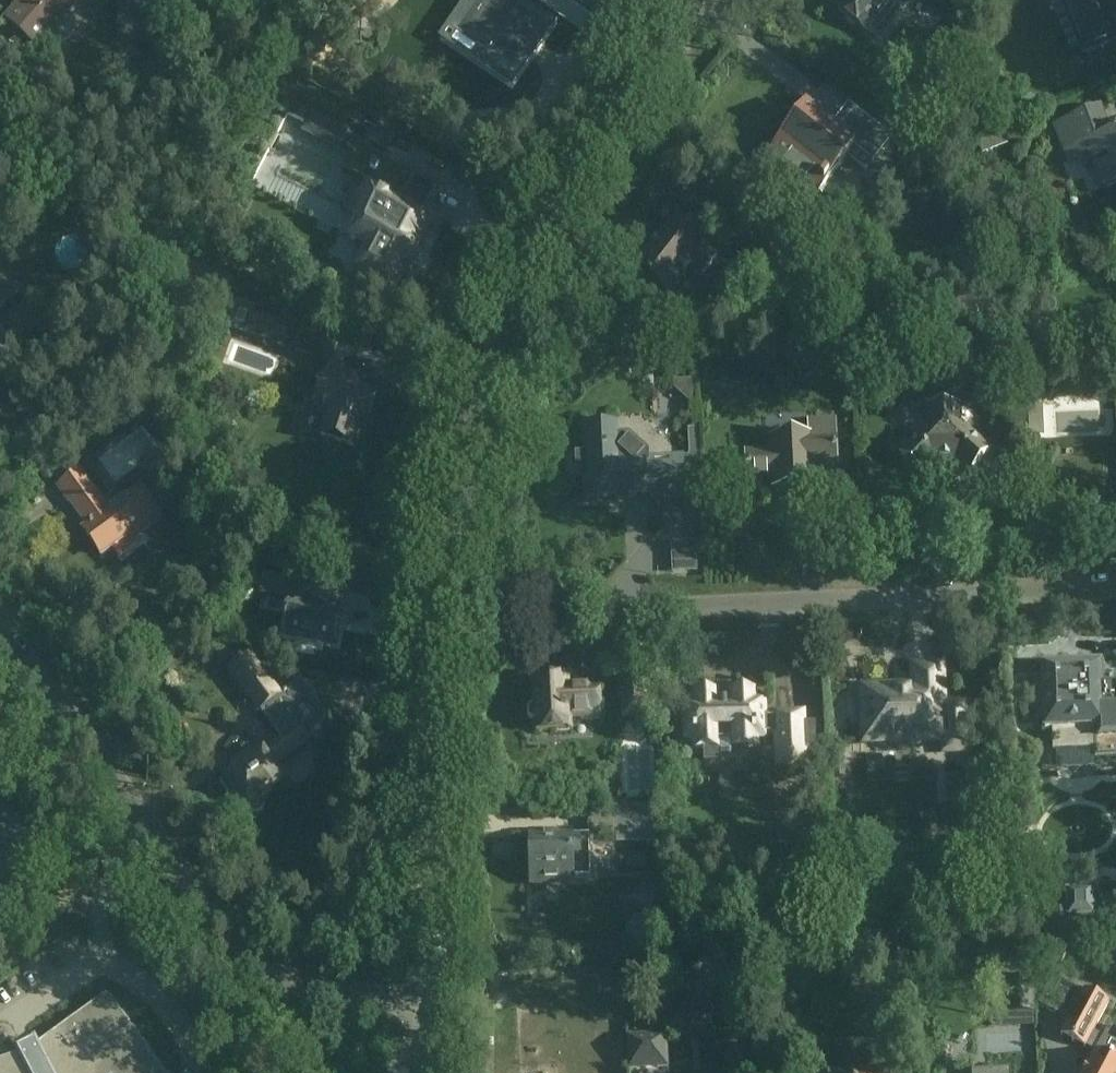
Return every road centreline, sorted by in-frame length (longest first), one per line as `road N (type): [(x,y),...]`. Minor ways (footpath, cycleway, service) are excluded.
road 1 (unclassified): [(451,619),(469,502),(516,318),(581,172),(705,0)]
road 2 (residential): [(451,619),(1115,588)]
road 3 (unclassified): [(429,998),(327,991),(270,971),(237,944),(206,914),(158,835),(0,621)]
road 4 (unclassified): [(429,998),(451,619)]

